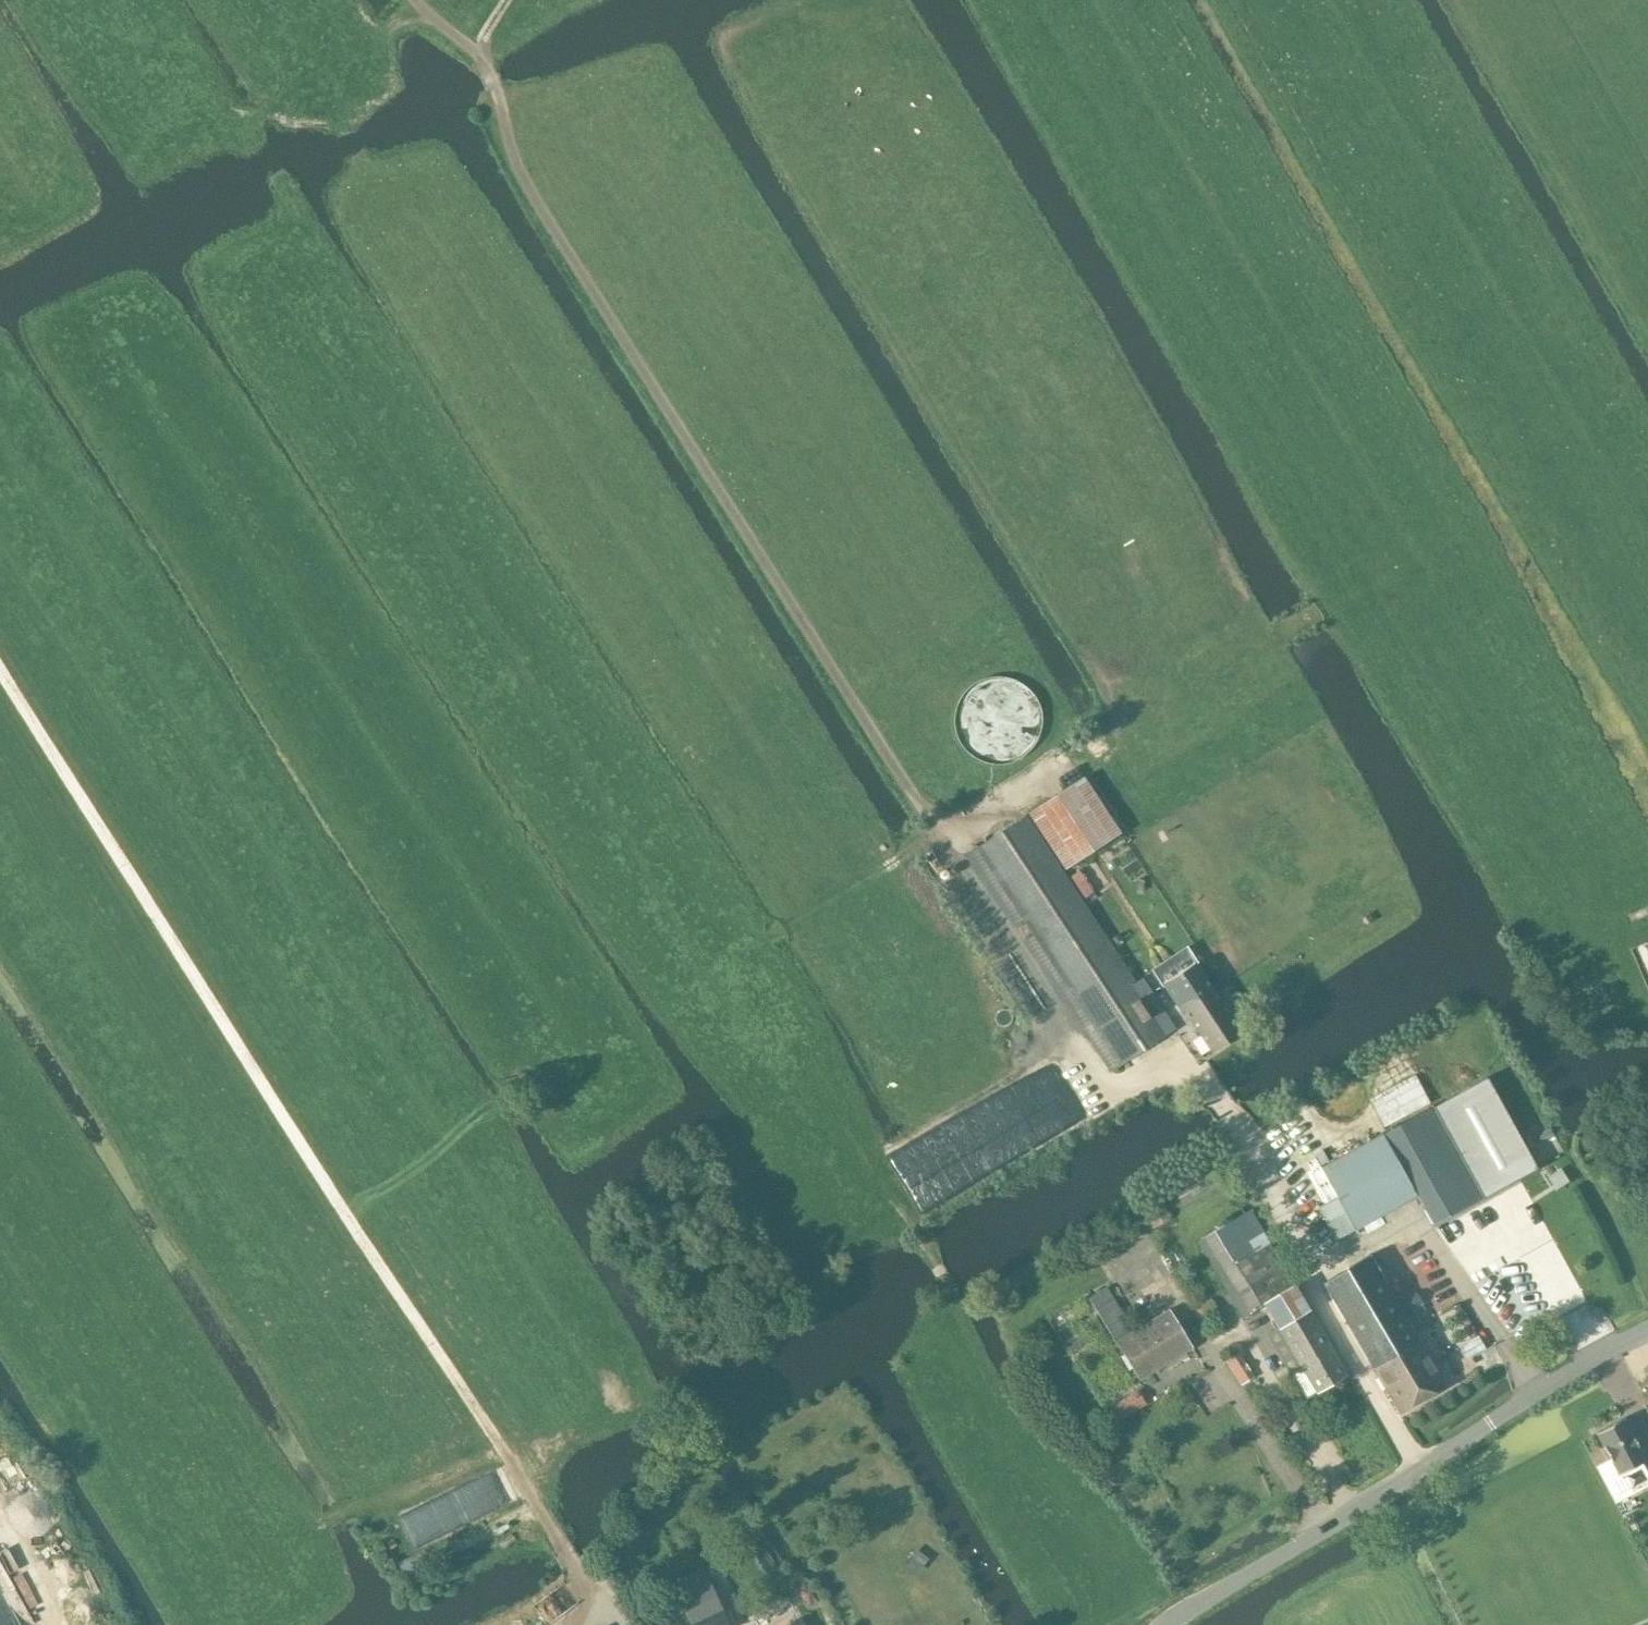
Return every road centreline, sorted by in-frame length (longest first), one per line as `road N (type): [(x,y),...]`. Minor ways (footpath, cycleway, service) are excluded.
road 1 (track): [(1209,1086),(1103,1081),(521,177),(487,69),(414,0)]
road 2 (track): [(597,1587),(543,1520),(0,666)]
road 3 (track): [(1647,741),(1217,0)]
road 4 (tertiary): [(1167,1624),(1532,1393),(1647,1332)]
road 5 (track): [(938,834),(1118,740)]

